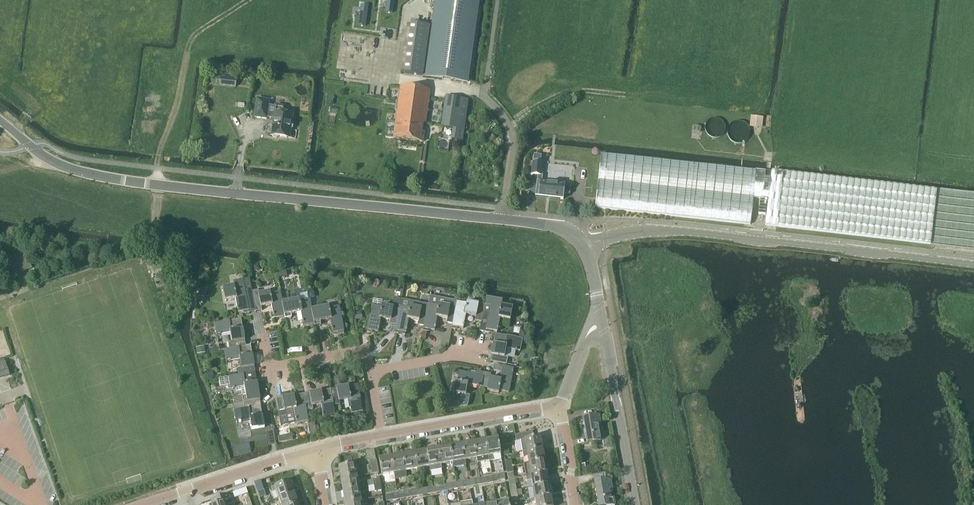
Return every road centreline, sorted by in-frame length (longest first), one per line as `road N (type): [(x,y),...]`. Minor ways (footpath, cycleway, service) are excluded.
road 1 (tertiary): [(503,219),(102,177),(59,165),(0,121)]
road 2 (tertiary): [(973,264),(694,232),(640,231),(587,245)]
road 3 (track): [(754,108),(576,90),(551,96),(509,124)]
road 4 (track): [(157,185),(189,44),(248,0)]
road 5 (tertiary): [(635,504),(603,325)]
road 6 (residential): [(560,405),(382,438)]
road 7 (residential): [(370,372),(363,352),(269,368),(264,335)]
road 8 (residential): [(317,451),(186,491)]
road 9 (unclassified): [(503,219),(513,135),(485,92)]

